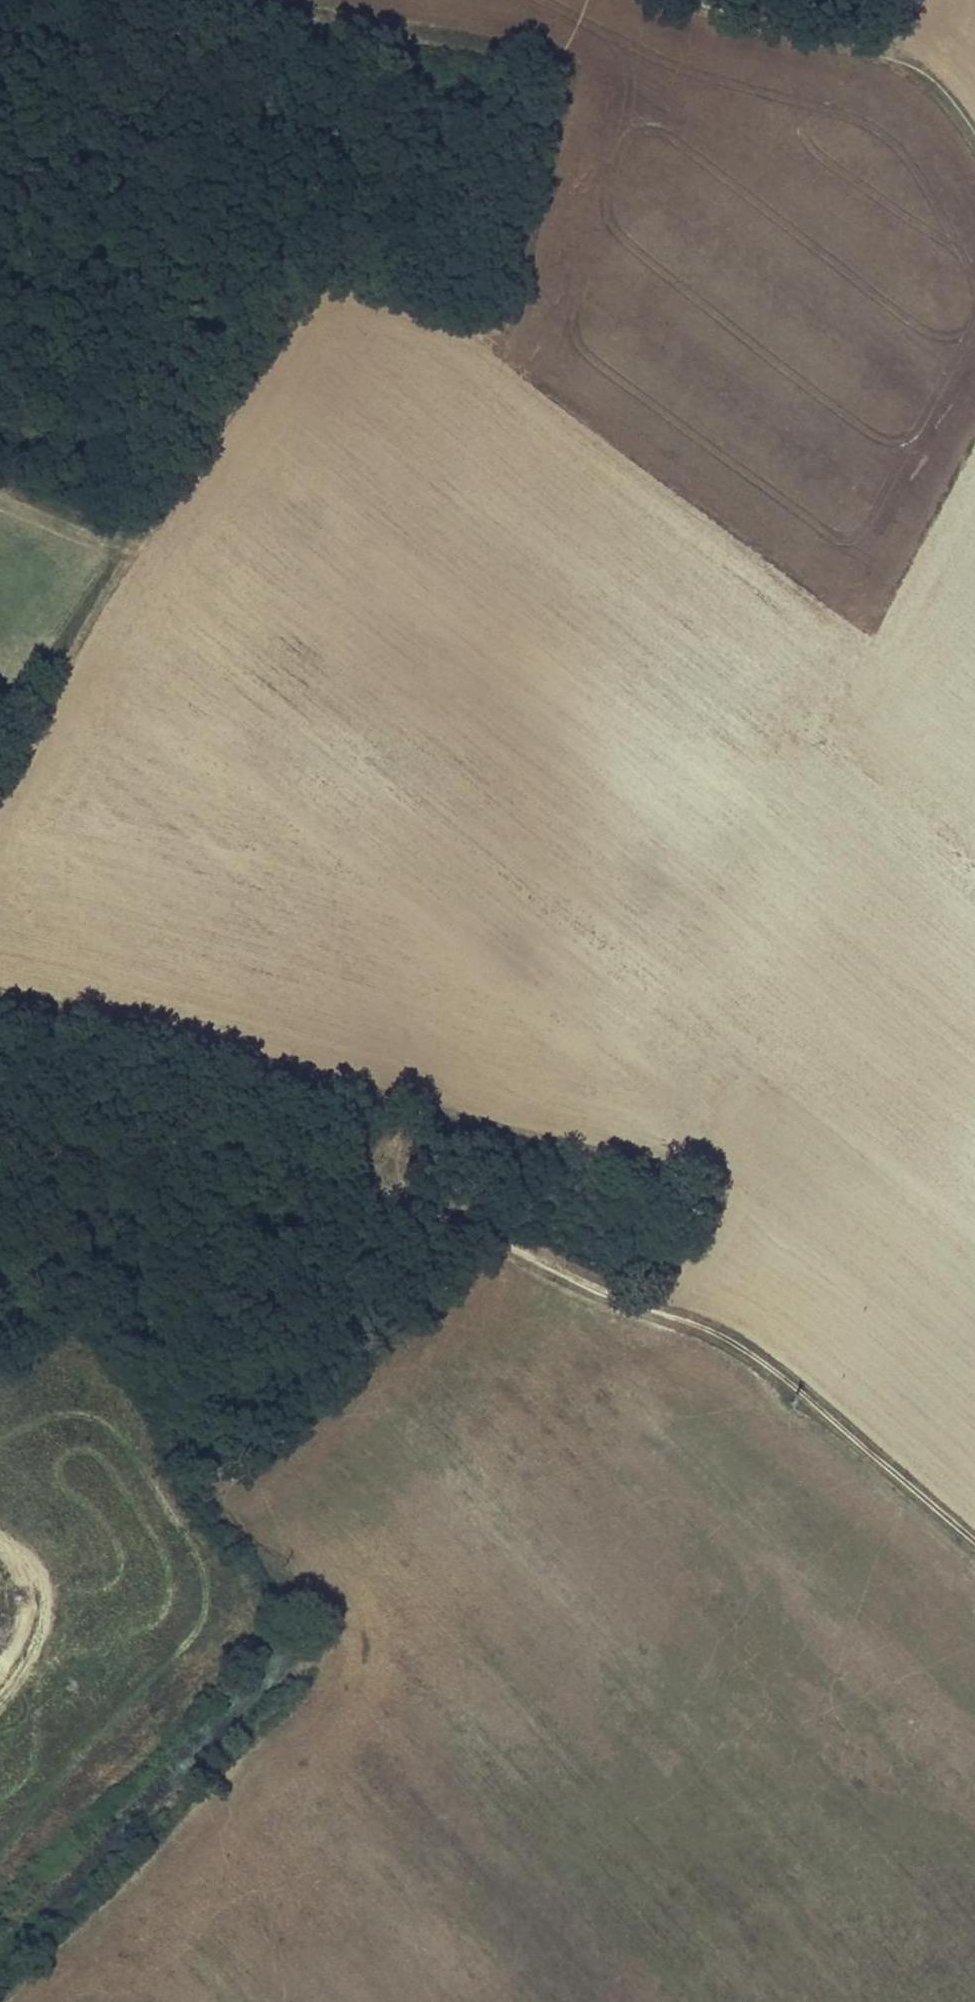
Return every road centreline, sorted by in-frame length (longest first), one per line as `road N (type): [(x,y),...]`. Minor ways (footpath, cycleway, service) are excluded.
road 1 (track): [(0,1155),(147,1136),(338,1166),(407,1189),(498,1229),(615,1297),(682,1303),(974,1543)]

